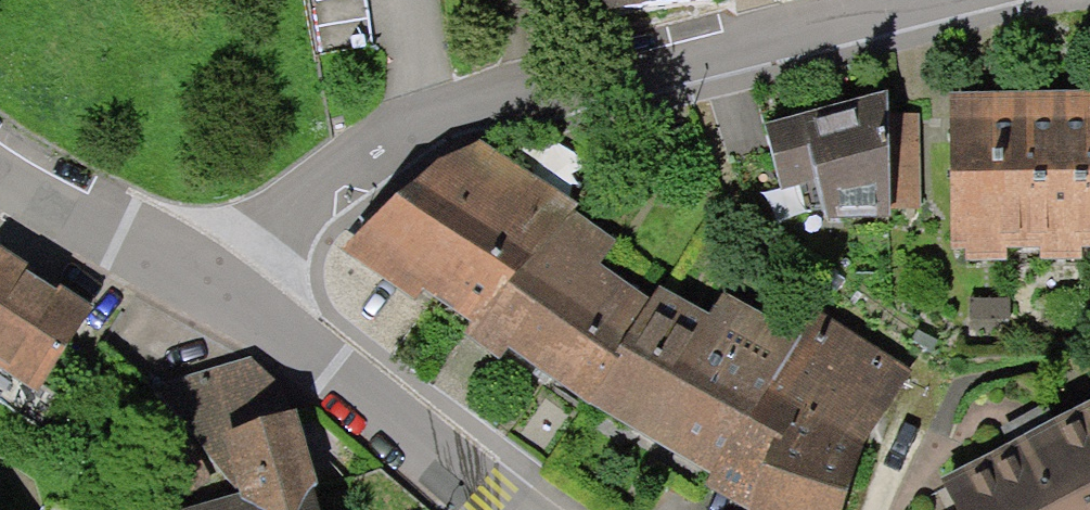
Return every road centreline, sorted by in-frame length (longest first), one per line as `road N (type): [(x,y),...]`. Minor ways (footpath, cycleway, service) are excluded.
road 1 (residential): [(421,143),(452,124),(685,85),(1005,0)]
road 2 (residential): [(494,509),(228,317)]
road 3 (residential): [(228,317),(0,177)]
road 4 (residential): [(228,317),(302,214),(421,143)]
road 5 (residential): [(421,143),(407,0)]

